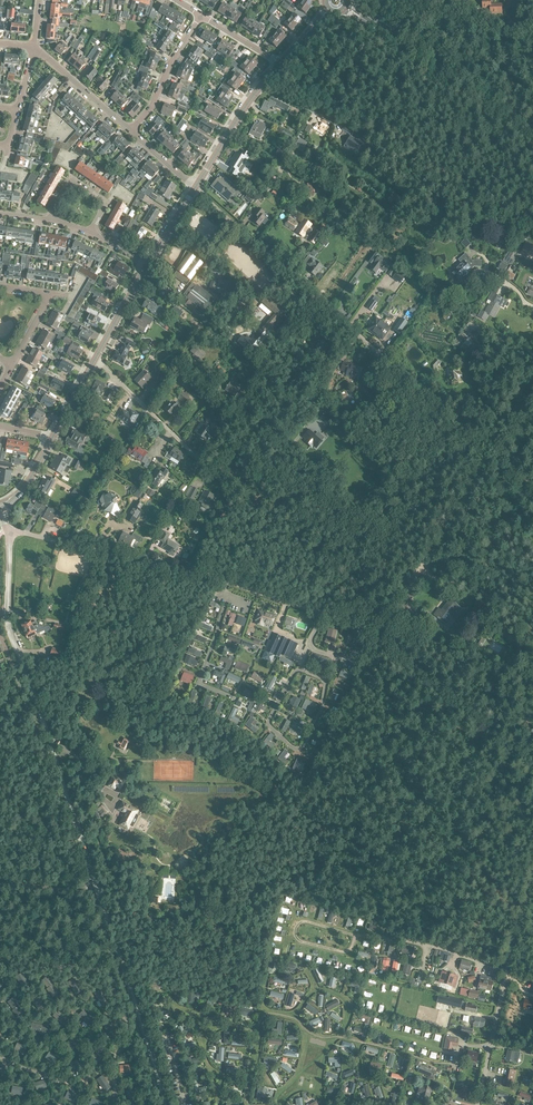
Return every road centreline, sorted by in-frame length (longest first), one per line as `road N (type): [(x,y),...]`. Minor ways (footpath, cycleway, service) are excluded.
road 1 (track): [(532,766),(376,635),(215,473)]
road 2 (unclassified): [(532,487),(276,261)]
road 3 (unclassified): [(98,890),(9,612)]
road 4 (unclassified): [(362,621),(117,558)]
road 5 (unclassified): [(166,1104),(98,890)]
road 6 (secondary): [(532,127),(369,22)]
road 7 (residential): [(394,224),(228,134)]
road 8 (residential): [(215,473),(95,360)]
road 9 (unclassified): [(477,1104),(507,968)]
road 10 (track): [(532,47),(402,0)]
road 11 (residential): [(133,131),(197,16)]
road 12 (residential): [(133,131),(31,50)]
road 13 (residential): [(13,362),(48,301),(0,289)]

